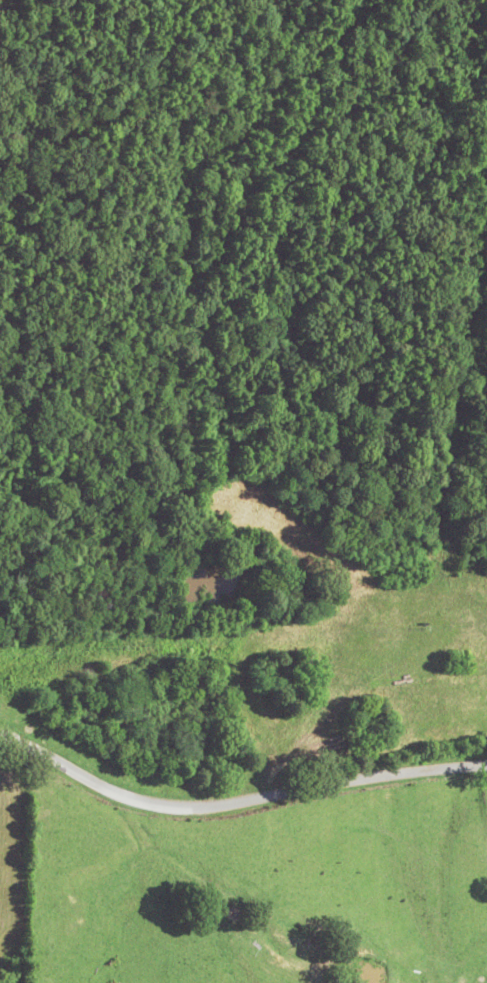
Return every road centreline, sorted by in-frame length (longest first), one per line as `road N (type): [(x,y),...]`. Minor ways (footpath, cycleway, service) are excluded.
road 1 (residential): [(0,730),(135,762),(273,777),(486,753)]

